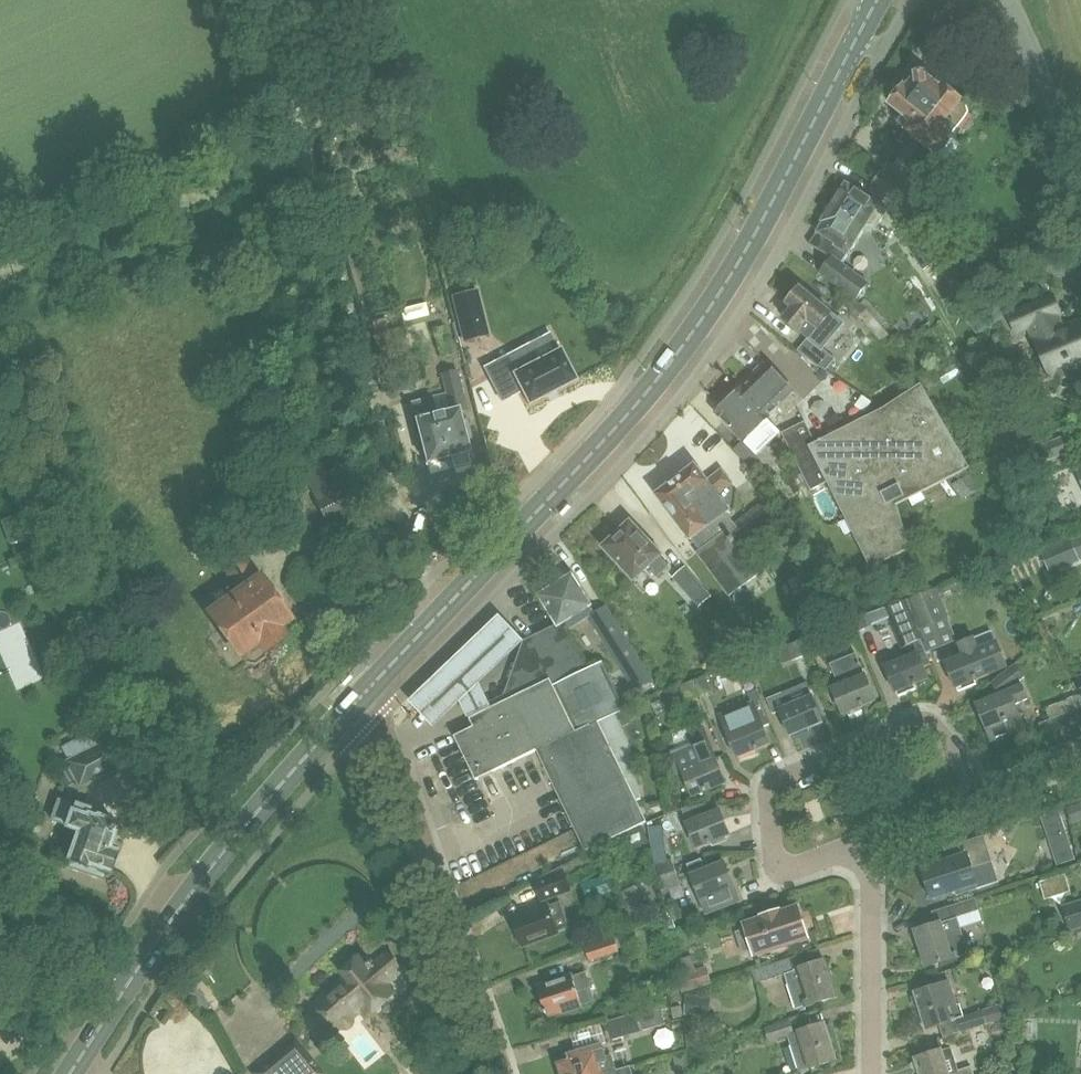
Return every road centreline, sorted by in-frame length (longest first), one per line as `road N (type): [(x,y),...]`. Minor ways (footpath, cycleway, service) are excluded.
road 1 (primary): [(347,711),(684,344),(771,205),(876,0)]
road 2 (track): [(429,581),(393,490),(267,0)]
road 3 (primary): [(62,1073),(175,909),(347,711)]
road 4 (residential): [(862,842),(800,865),(784,863),(772,844),(773,786),(918,723),(937,730),(980,795)]
road 5 (residential): [(499,1073),(399,772),(377,735),(347,711)]
road 6 (residential): [(872,1073),(870,887),(862,842)]
road 7 (residential): [(1080,175),(1003,0)]
road 8 (residential): [(862,842),(980,795)]

